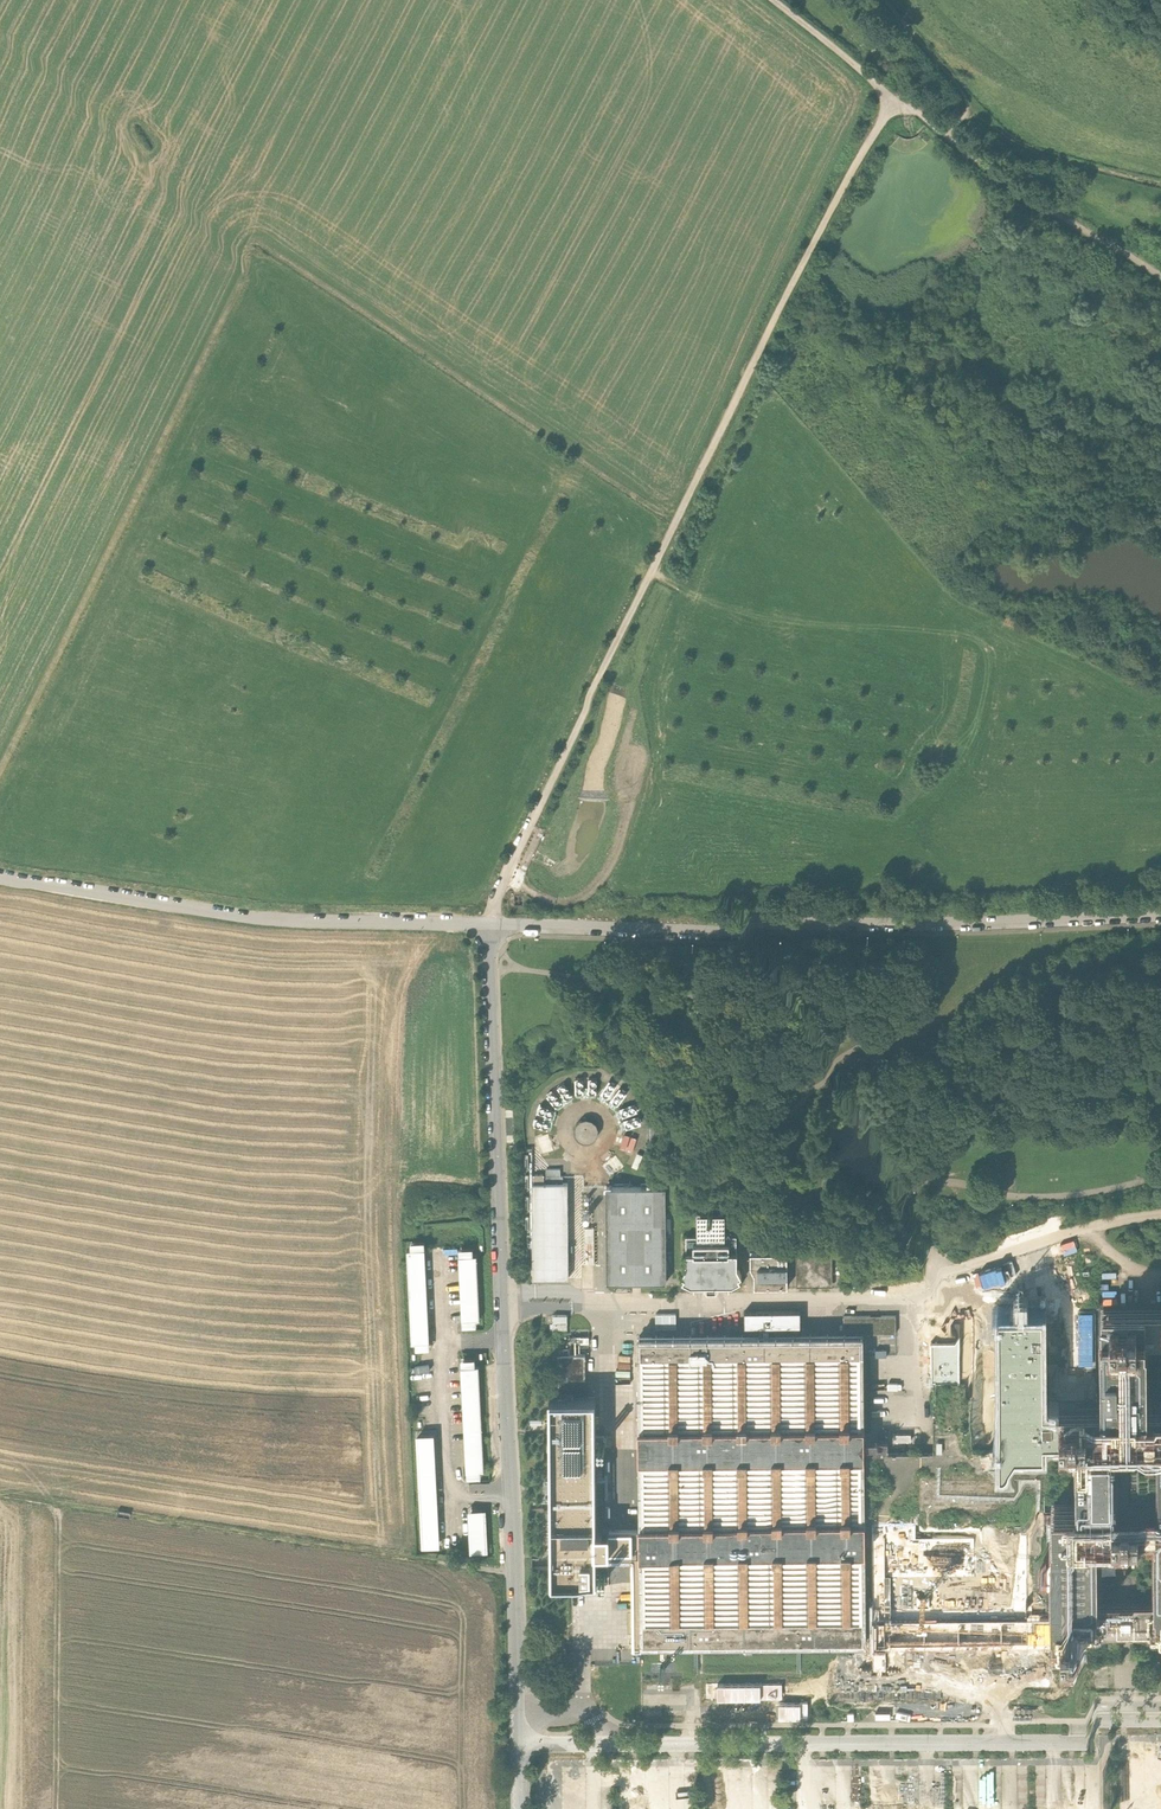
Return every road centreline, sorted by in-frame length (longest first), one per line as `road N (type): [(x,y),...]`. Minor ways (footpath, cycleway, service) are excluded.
road 1 (track): [(891,105),(769,329),(597,678),(508,865),(494,914)]
road 2 (unclassified): [(494,914),(521,1729)]
road 3 (unclassified): [(1160,921),(869,929),(494,914)]
road 4 (unclassified): [(1160,1721),(521,1729)]
road 5 (track): [(517,1555),(0,1479)]
road 6 (unclassified): [(494,914),(236,901),(0,859)]
road 7 (track): [(1160,272),(1074,224),(922,114),(891,105)]
road 8 (track): [(891,105),(868,75),(771,0)]

